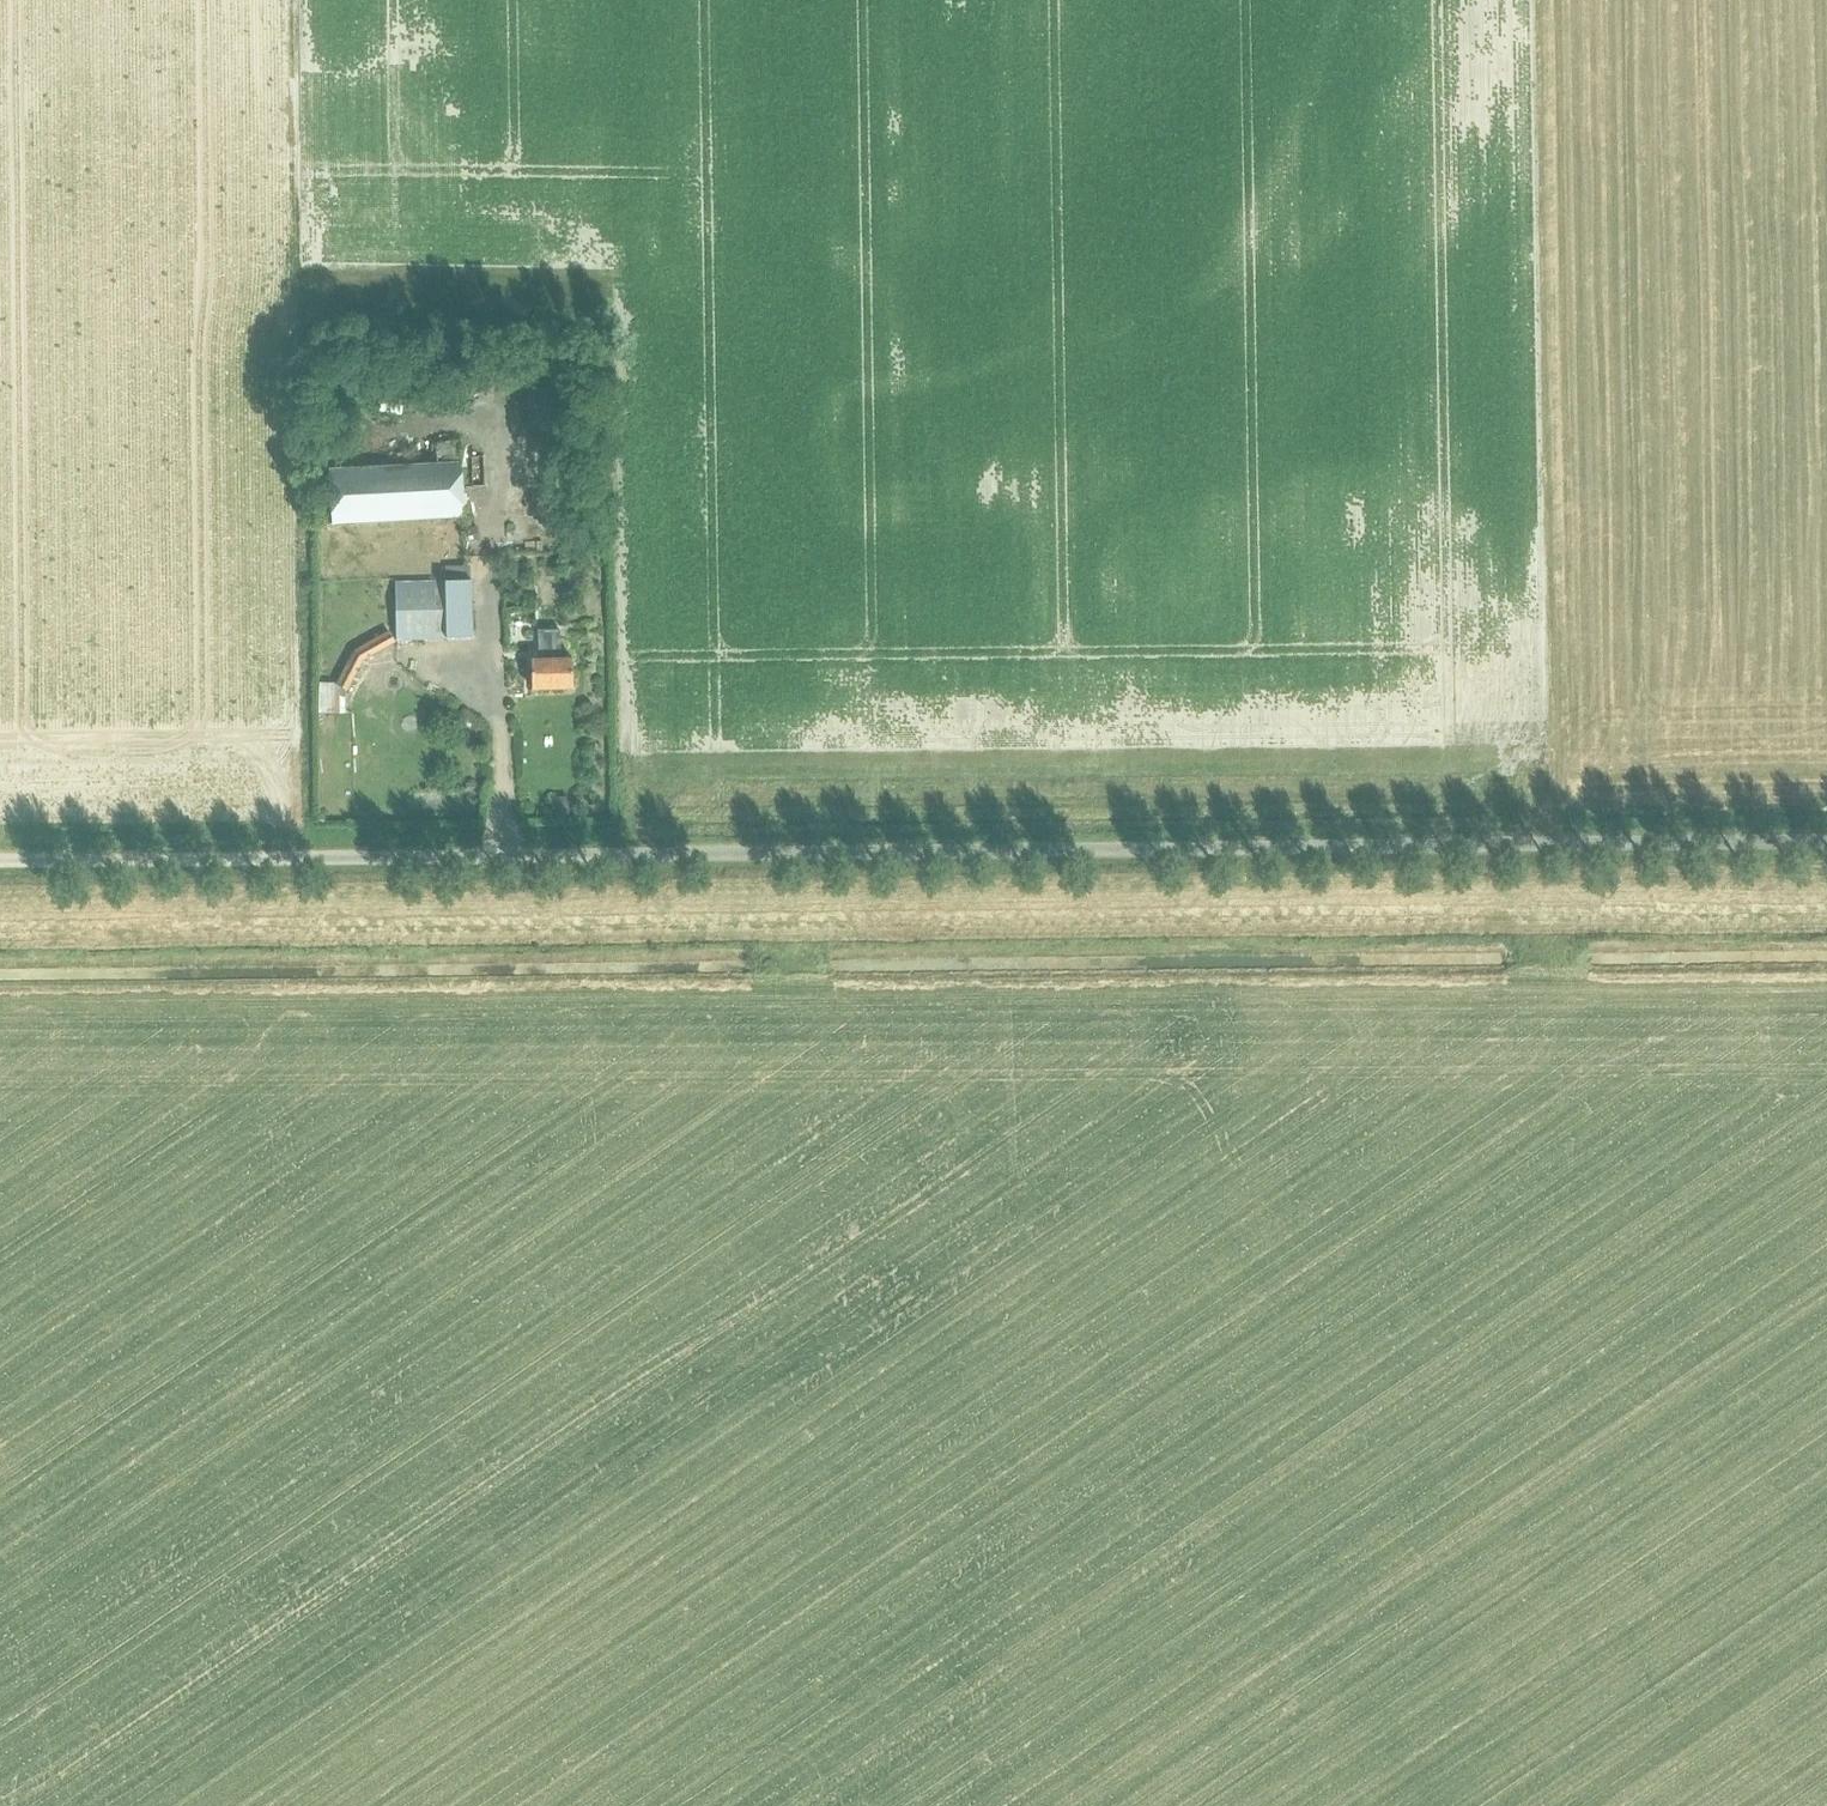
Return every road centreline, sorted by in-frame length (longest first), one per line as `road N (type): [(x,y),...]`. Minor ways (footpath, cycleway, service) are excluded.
road 1 (unclassified): [(0,862),(1826,842)]

